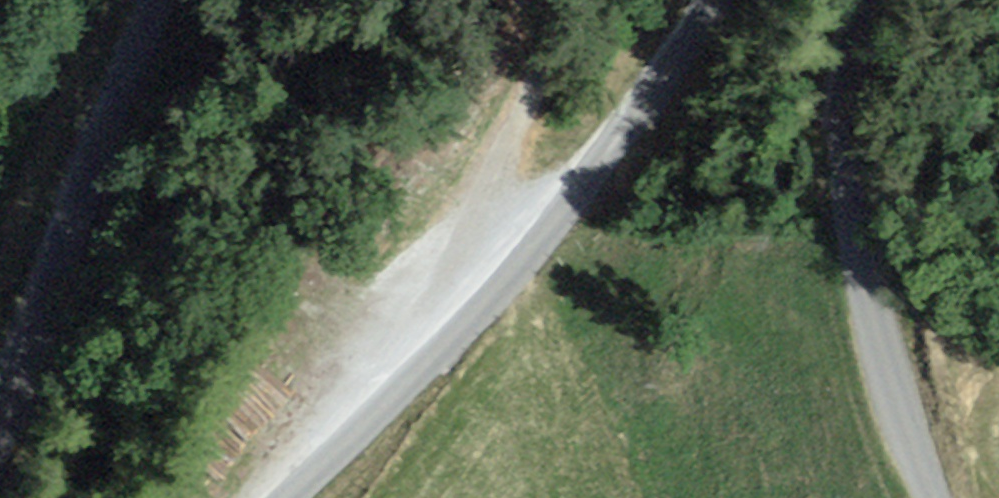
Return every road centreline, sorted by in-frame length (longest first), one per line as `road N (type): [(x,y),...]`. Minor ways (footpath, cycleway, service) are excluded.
road 1 (unclassified): [(275,497),(538,232),(630,123),(707,0)]
road 2 (unclassified): [(878,0),(848,87),(860,254),(933,497)]
road 3 (track): [(416,355),(576,0)]
road 4 (unclassified): [(135,0),(0,333)]

